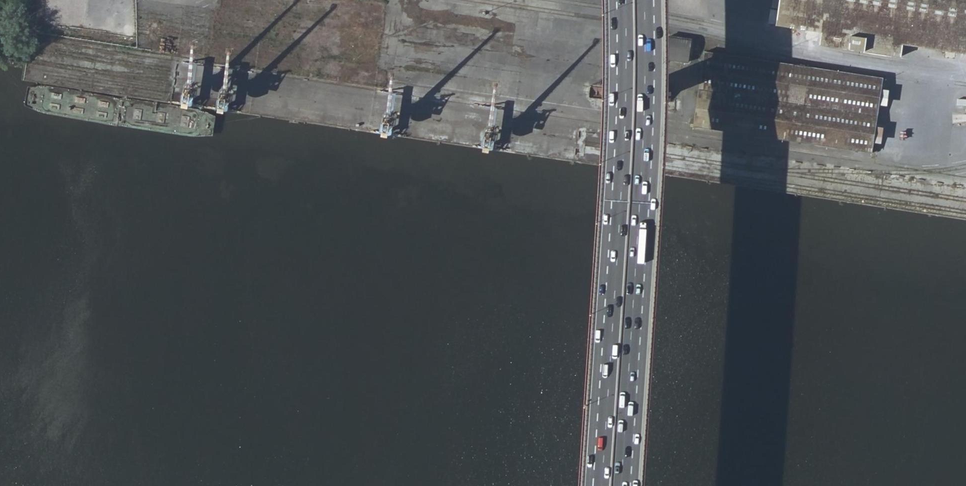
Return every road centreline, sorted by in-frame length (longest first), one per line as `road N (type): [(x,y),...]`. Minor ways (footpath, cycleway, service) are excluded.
road 1 (trunk): [(642,485),(664,171),(664,0)]
road 2 (trunk): [(635,0),(635,168),(613,485)]

